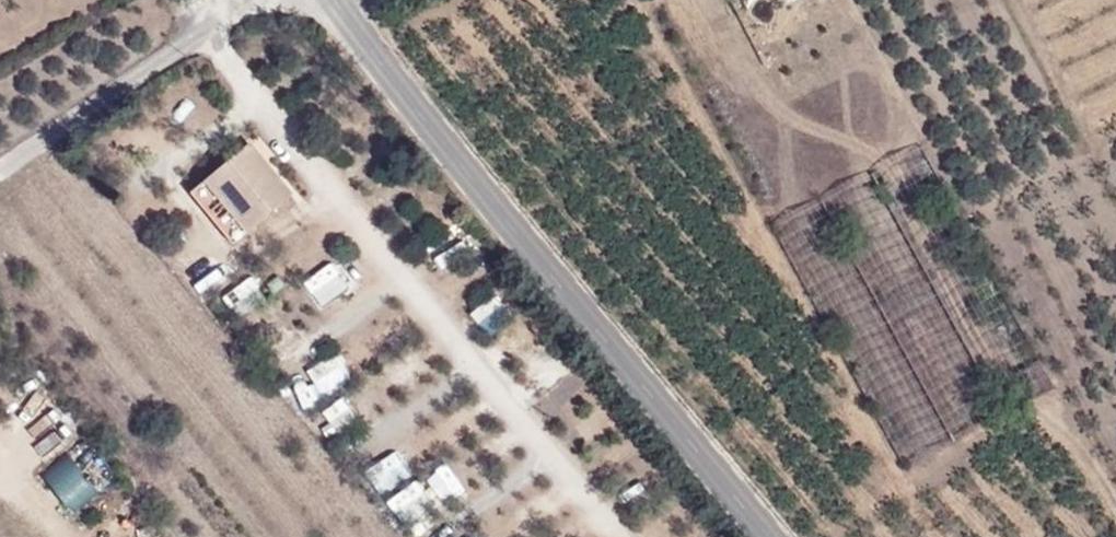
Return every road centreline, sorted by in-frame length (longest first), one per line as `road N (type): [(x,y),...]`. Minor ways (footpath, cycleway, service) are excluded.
road 1 (tertiary): [(344,0),(777,536)]
road 2 (residential): [(213,24),(0,169)]

